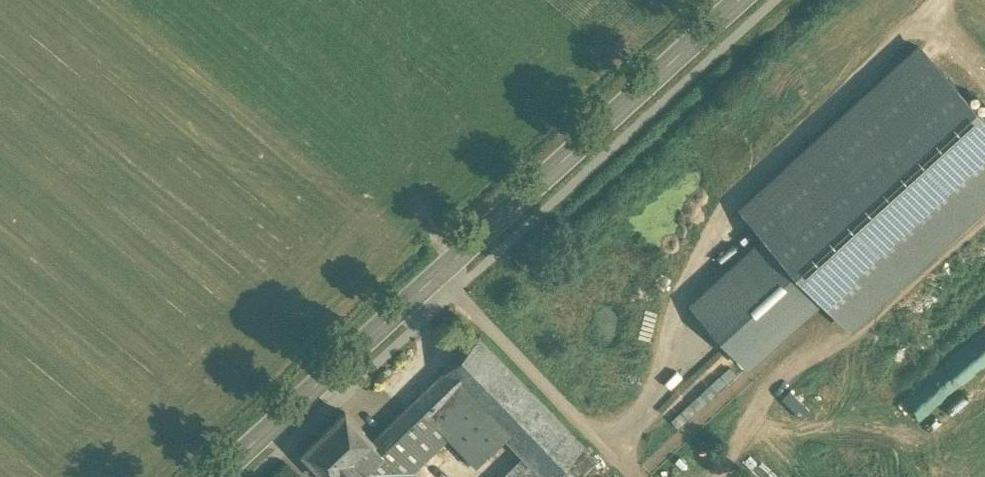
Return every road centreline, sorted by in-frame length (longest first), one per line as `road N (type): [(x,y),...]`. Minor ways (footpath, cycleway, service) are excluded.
road 1 (tertiary): [(739,0),(208,476)]

